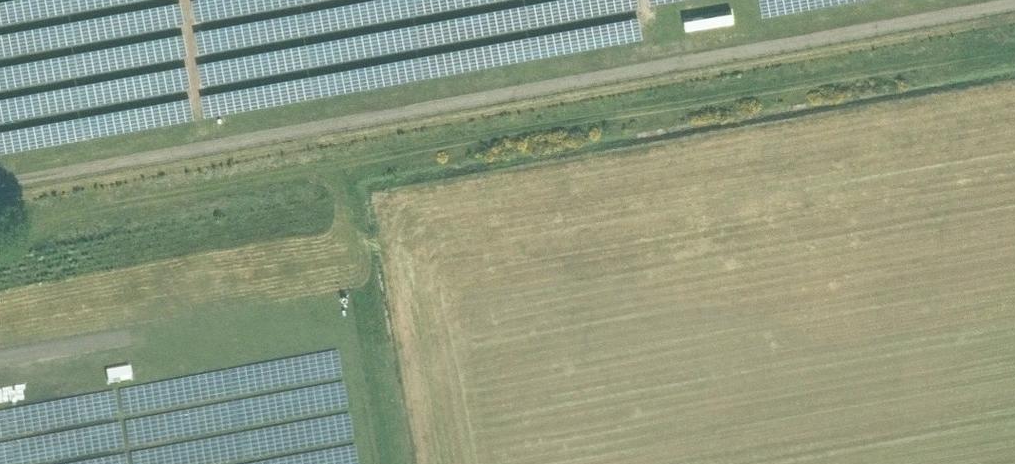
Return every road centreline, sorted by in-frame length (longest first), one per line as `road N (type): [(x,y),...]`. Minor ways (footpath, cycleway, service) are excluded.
road 1 (track): [(0,235),(182,189),(1014,49)]
road 2 (track): [(394,463),(335,163)]

